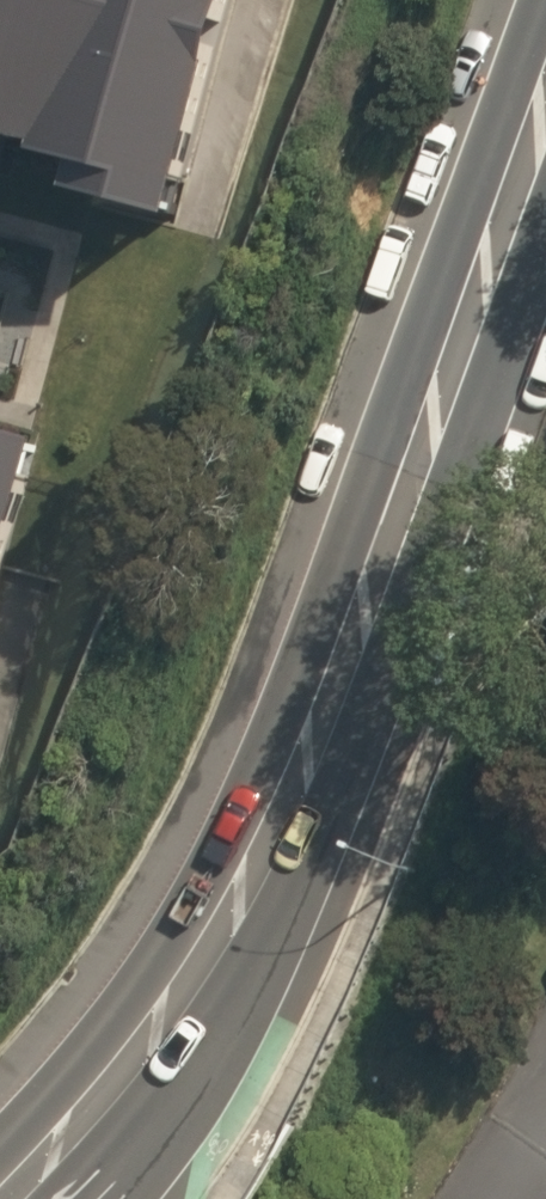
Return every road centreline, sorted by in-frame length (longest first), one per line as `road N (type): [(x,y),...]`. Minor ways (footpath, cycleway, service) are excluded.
road 1 (secondary): [(480,278),(429,514),(268,935),(192,1059),(74,1198)]
road 2 (secondary): [(0,1137),(110,1011),(219,842),(382,436),(480,278)]
road 3 (secondary): [(480,278),(545,100)]

